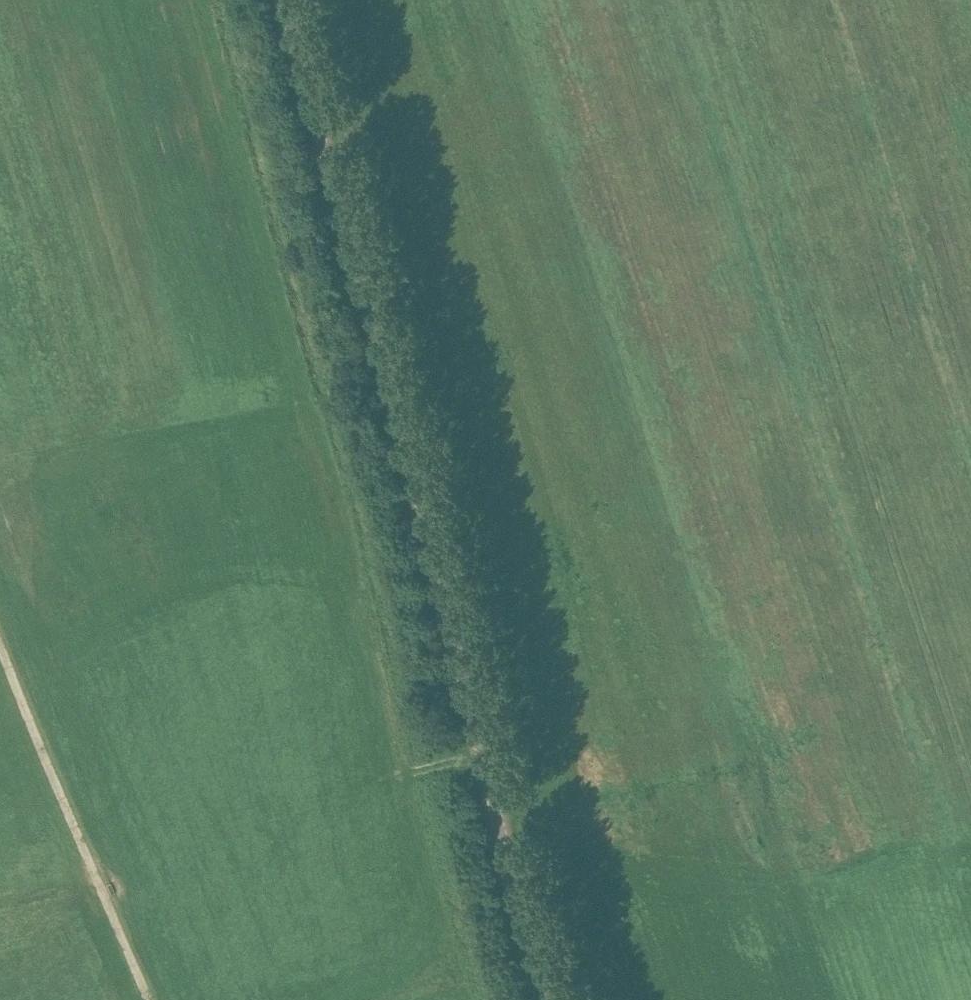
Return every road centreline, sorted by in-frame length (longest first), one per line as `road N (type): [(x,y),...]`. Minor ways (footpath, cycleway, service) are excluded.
road 1 (tertiary): [(551,999),(283,0)]
road 2 (track): [(150,999),(0,647)]

